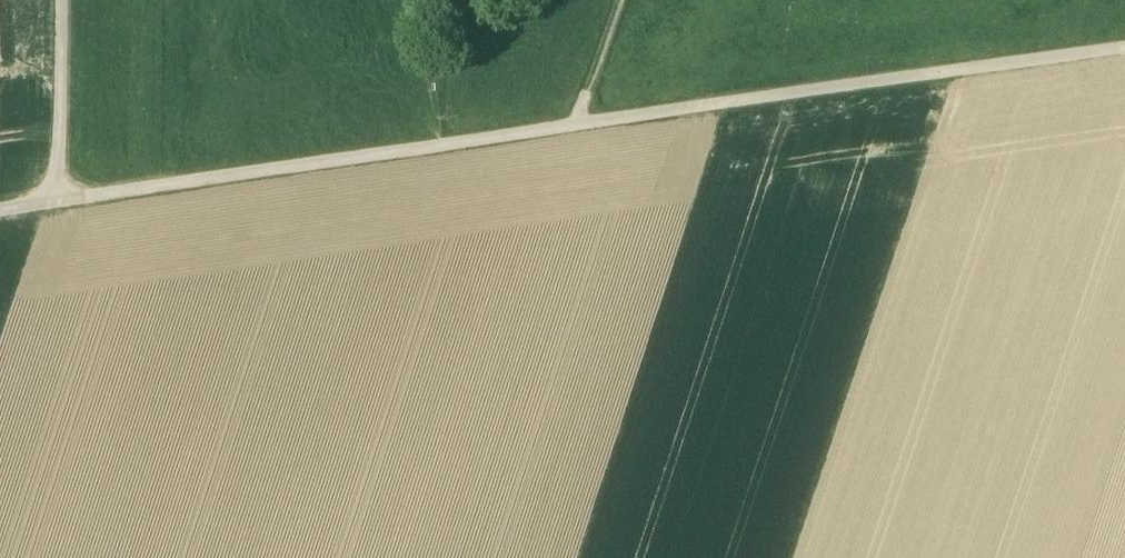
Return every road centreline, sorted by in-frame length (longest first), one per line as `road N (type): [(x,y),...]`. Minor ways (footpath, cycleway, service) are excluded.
road 1 (track): [(0,208),(1124,46)]
road 2 (track): [(61,0),(57,199)]
road 3 (track): [(623,0),(574,125)]

